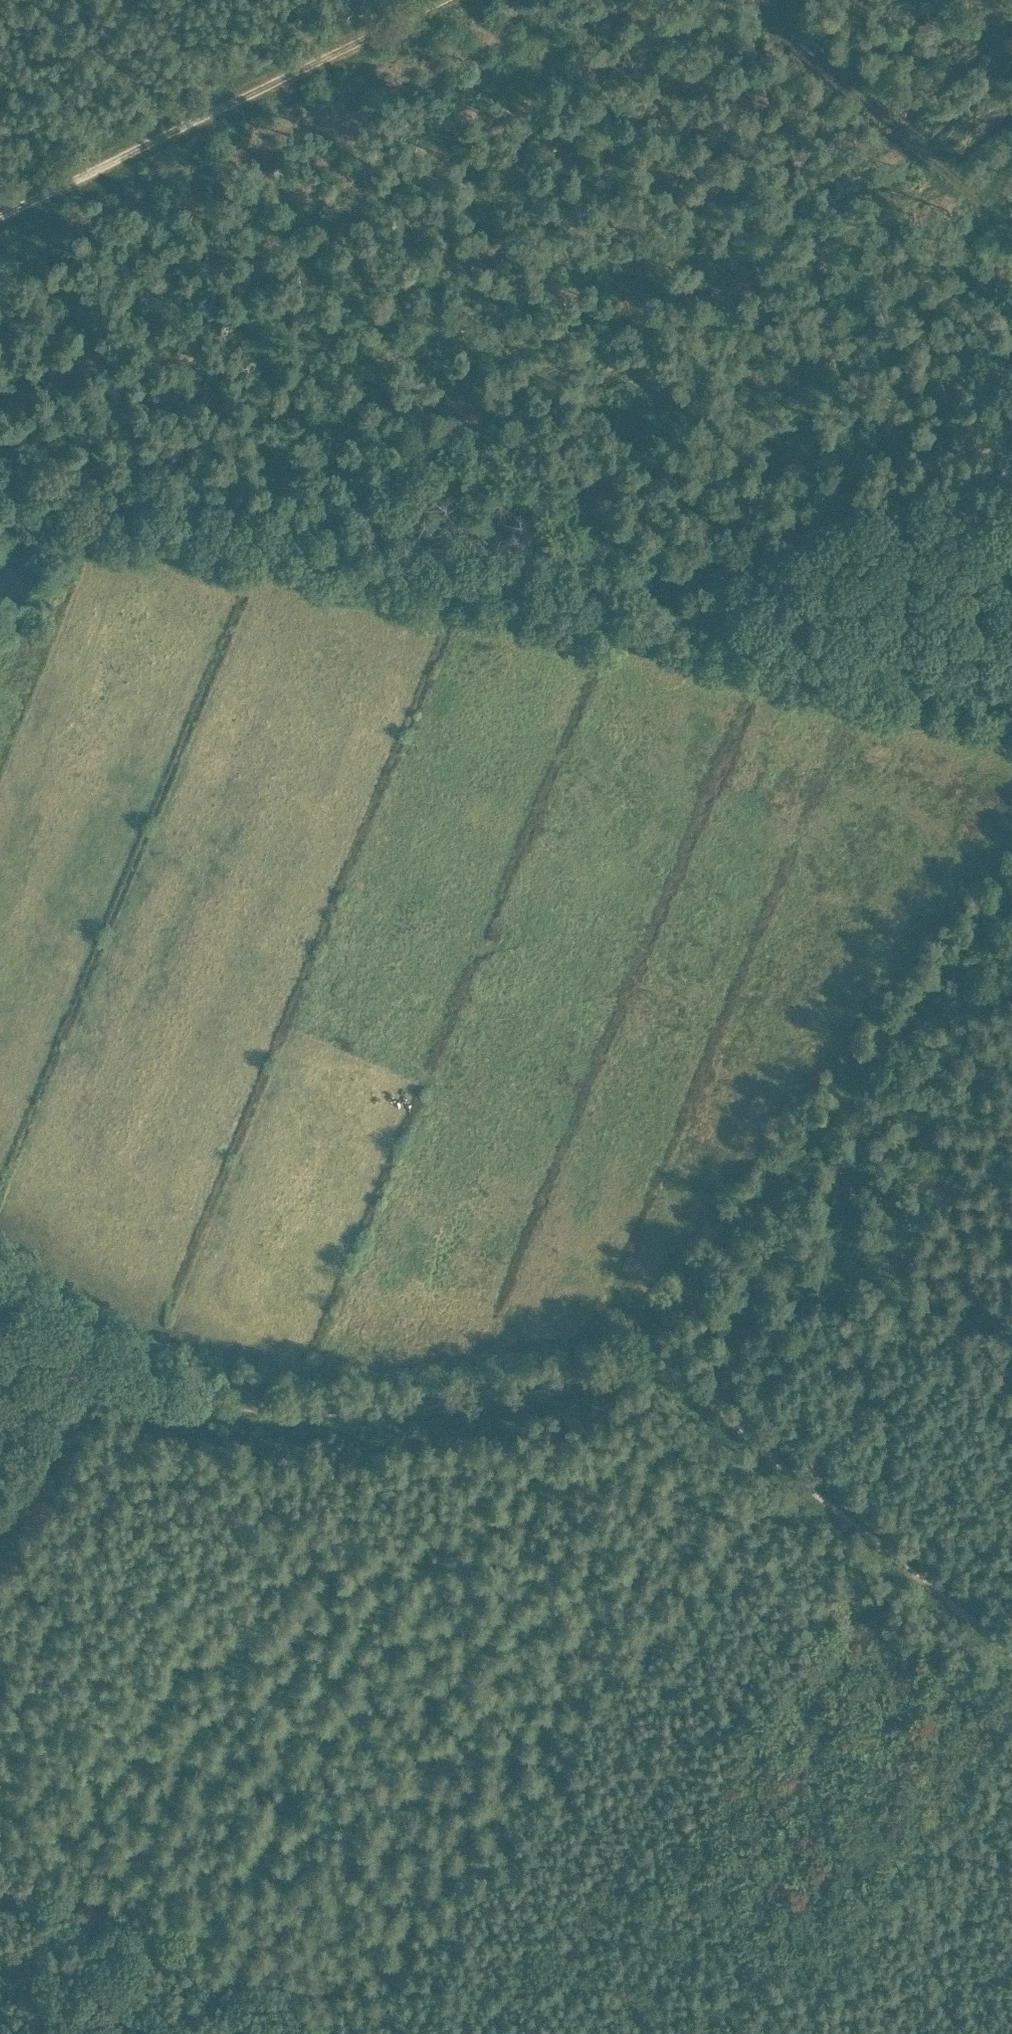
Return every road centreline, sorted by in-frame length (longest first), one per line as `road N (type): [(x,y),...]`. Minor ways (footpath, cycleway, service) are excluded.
road 1 (track): [(623,1350),(524,1393),(448,1408),(274,1413),(177,1397),(73,1359),(0,1295)]
road 2 (track): [(1011,1657),(623,1350)]
road 3 (track): [(439,0),(0,215)]

